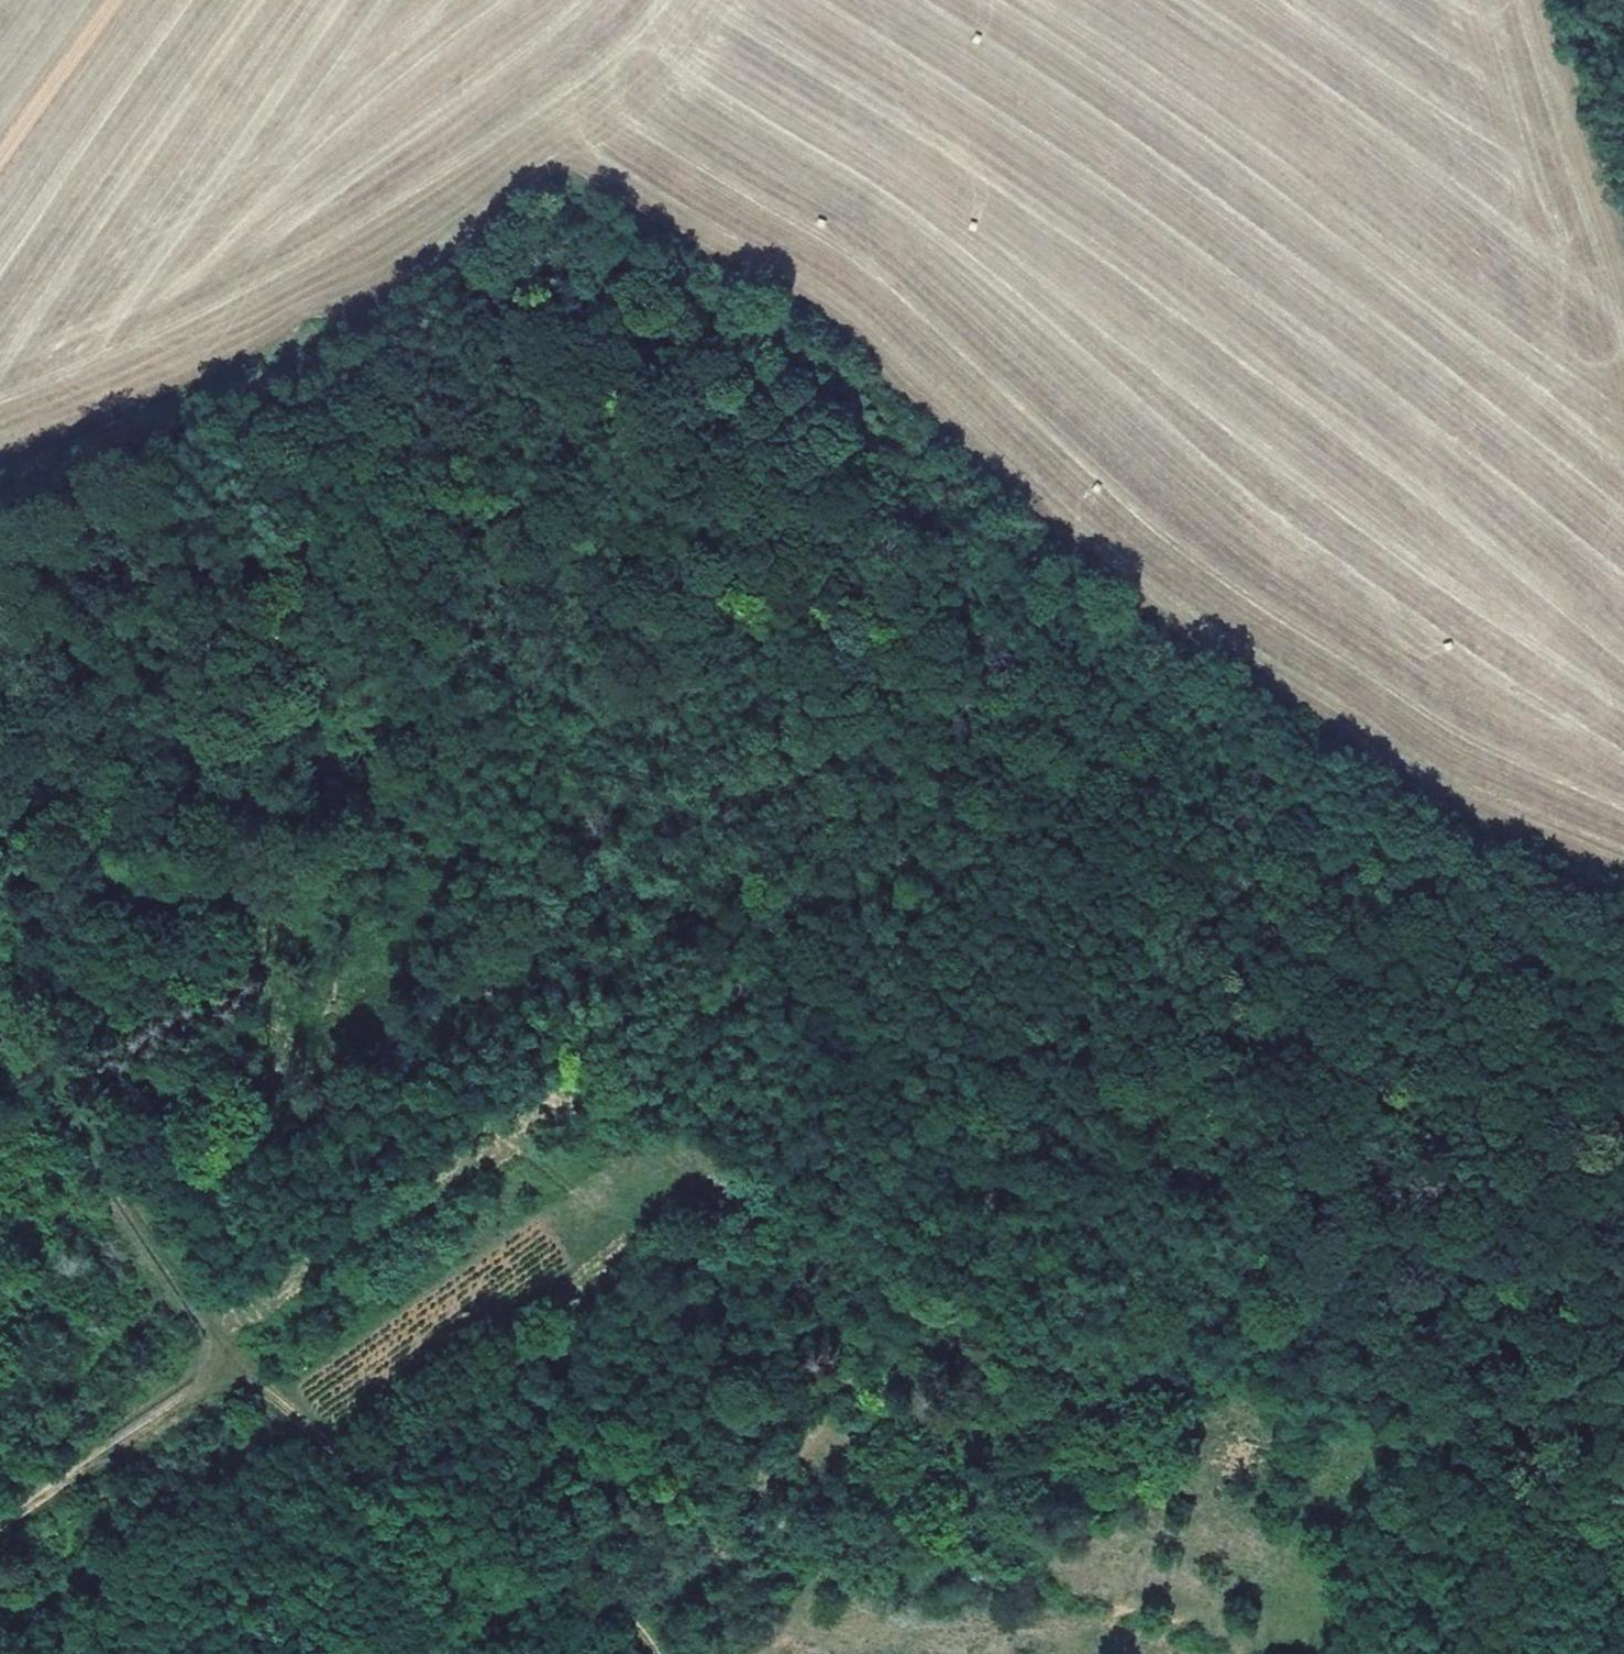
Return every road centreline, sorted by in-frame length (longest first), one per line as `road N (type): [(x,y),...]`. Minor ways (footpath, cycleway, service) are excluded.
road 1 (track): [(0,1046),(247,1370)]
road 2 (track): [(110,0),(0,154)]

